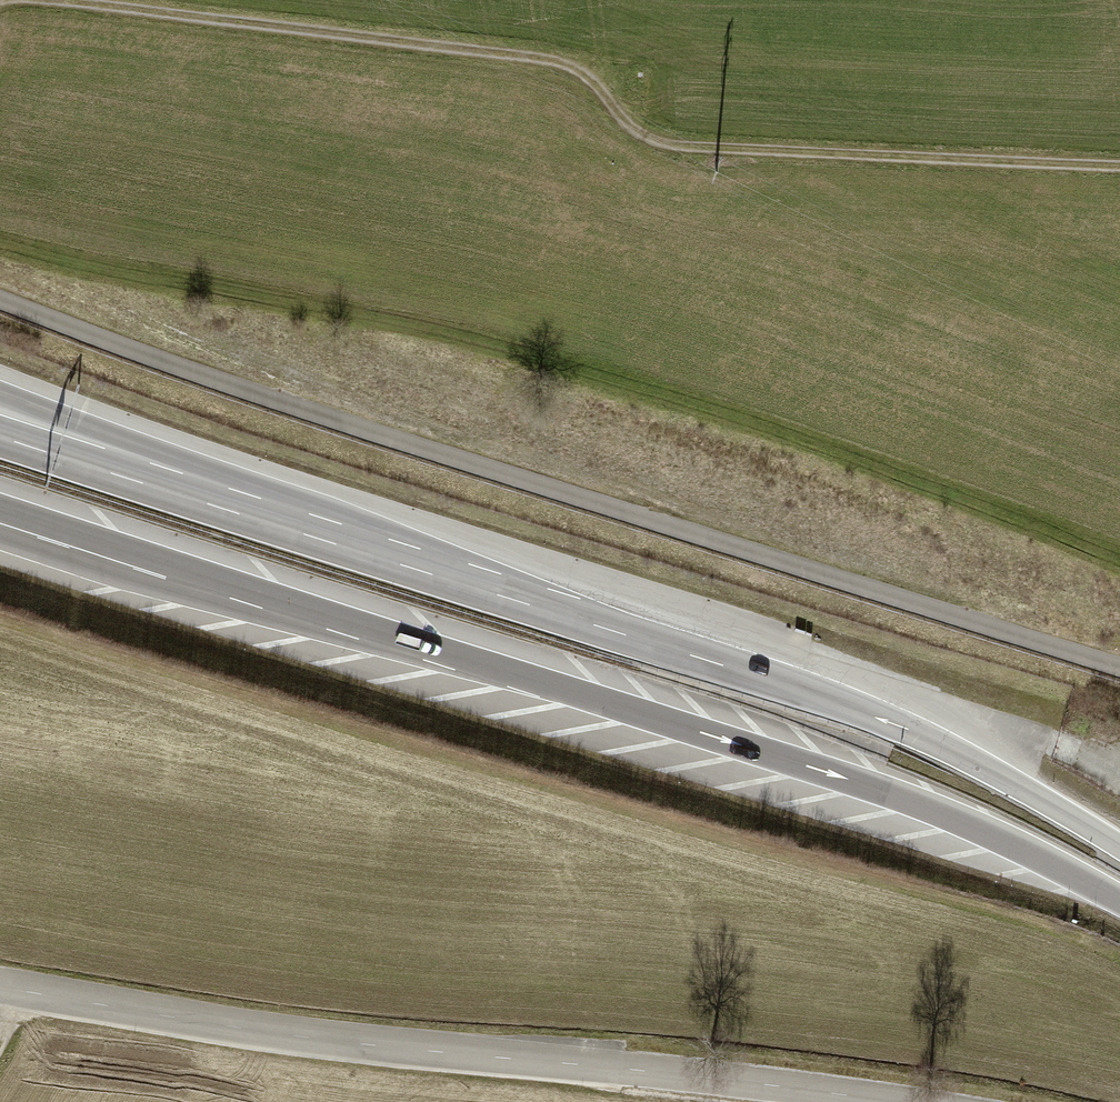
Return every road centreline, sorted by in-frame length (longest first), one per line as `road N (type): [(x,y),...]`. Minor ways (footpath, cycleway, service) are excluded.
road 1 (primary): [(0,524),(836,775),(974,826),(1119,899)]
road 2 (unclassified): [(1119,666),(294,403),(0,300)]
road 3 (track): [(0,4),(47,1),(575,67),(644,135),(683,149),(1119,167)]
road 4 (unclassified): [(0,989),(239,1031),(895,1101)]
road 5 (motorway): [(740,668),(177,493)]
road 6 (motorway): [(1119,846),(917,733),(740,668)]
road 7 (motorway): [(177,493),(0,408)]
road 8 (motorway): [(177,493),(0,434)]

